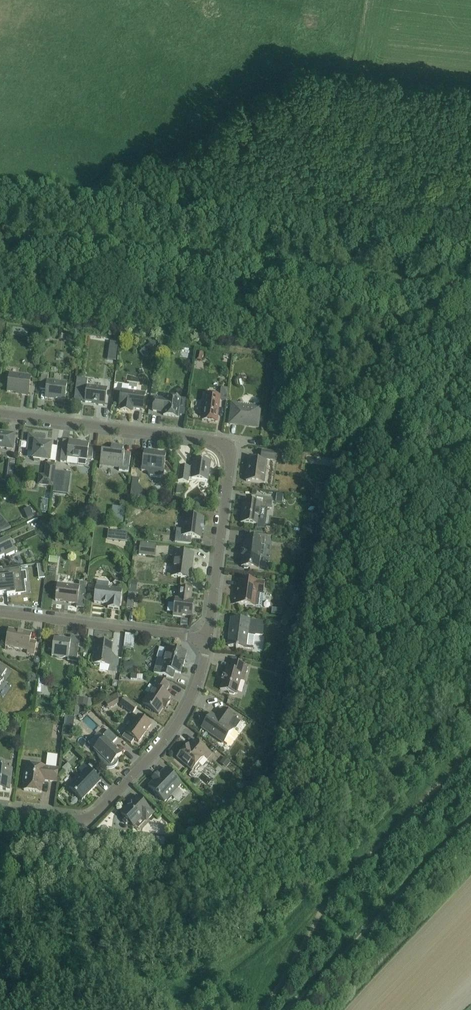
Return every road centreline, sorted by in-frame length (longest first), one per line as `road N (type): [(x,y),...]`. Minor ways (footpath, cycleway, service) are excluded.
road 1 (track): [(0,230),(470,289)]
road 2 (residential): [(207,641),(230,467),(226,447),(0,413)]
road 3 (residential): [(0,809),(78,820),(96,813),(173,730),(197,686),(207,641)]
road 4 (residential): [(207,641),(0,613)]

